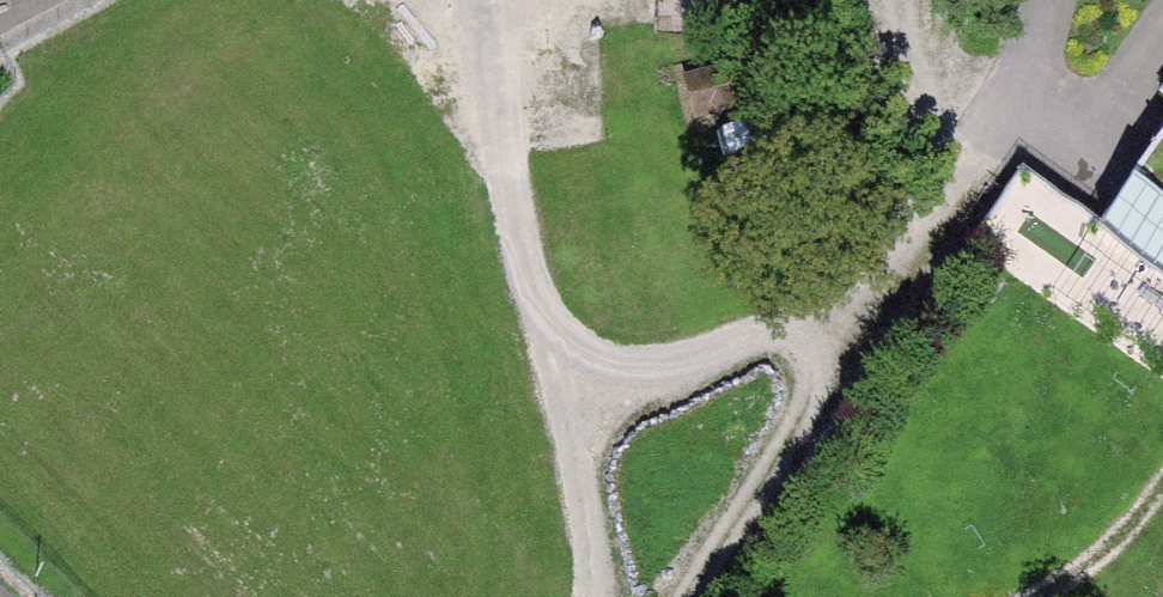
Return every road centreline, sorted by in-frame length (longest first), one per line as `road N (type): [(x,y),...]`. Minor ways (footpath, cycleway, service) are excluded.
road 1 (track): [(1026,78),(875,277),(575,415)]
road 2 (track): [(575,415),(496,0)]
road 3 (track): [(875,277),(778,482),(697,596)]
road 4 (track): [(575,415),(597,596)]
road 5 (track): [(1162,38),(1131,85),(1074,113),(1026,78)]
road 6 (track): [(1062,596),(1162,475)]

